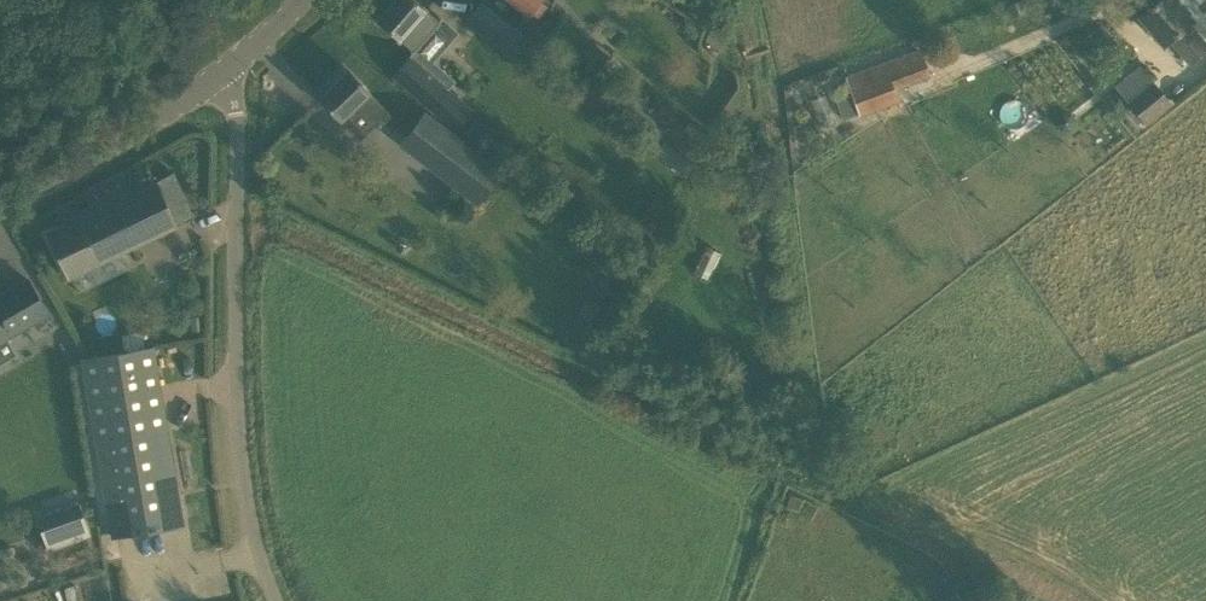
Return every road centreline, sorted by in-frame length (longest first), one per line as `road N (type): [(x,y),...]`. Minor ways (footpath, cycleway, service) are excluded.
road 1 (unclassified): [(277,600),(242,474),(233,66)]
road 2 (tertiary): [(0,203),(173,109),(233,66)]

